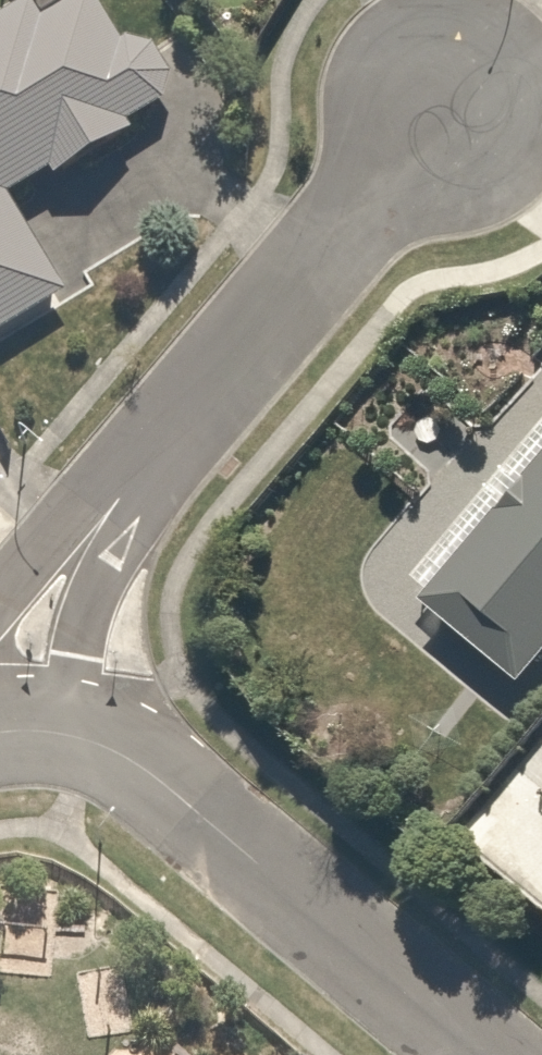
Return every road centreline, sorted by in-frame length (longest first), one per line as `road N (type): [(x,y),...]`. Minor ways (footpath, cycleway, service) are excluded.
road 1 (residential): [(445,113),(105,516),(29,645),(29,729)]
road 2 (residential): [(489,1054),(159,777),(91,743),(29,729)]
road 3 (residential): [(541,39),(445,113)]

